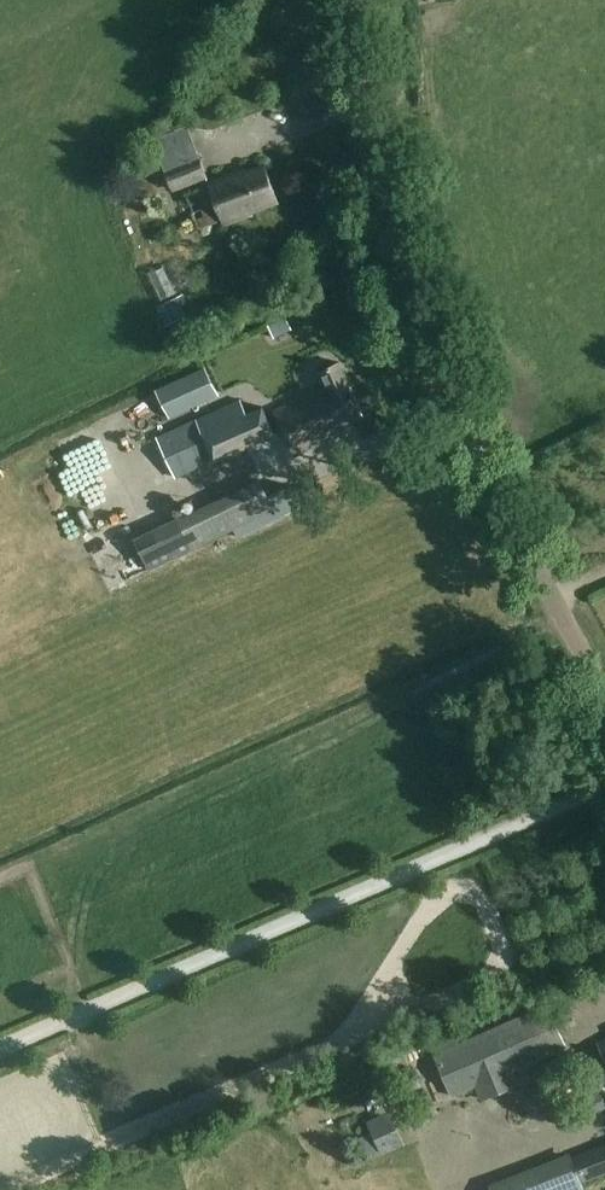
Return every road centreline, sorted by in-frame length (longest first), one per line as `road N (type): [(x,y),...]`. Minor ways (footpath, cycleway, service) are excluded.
road 1 (unclassified): [(604,698),(449,408),(400,295),(382,229),(355,0)]

